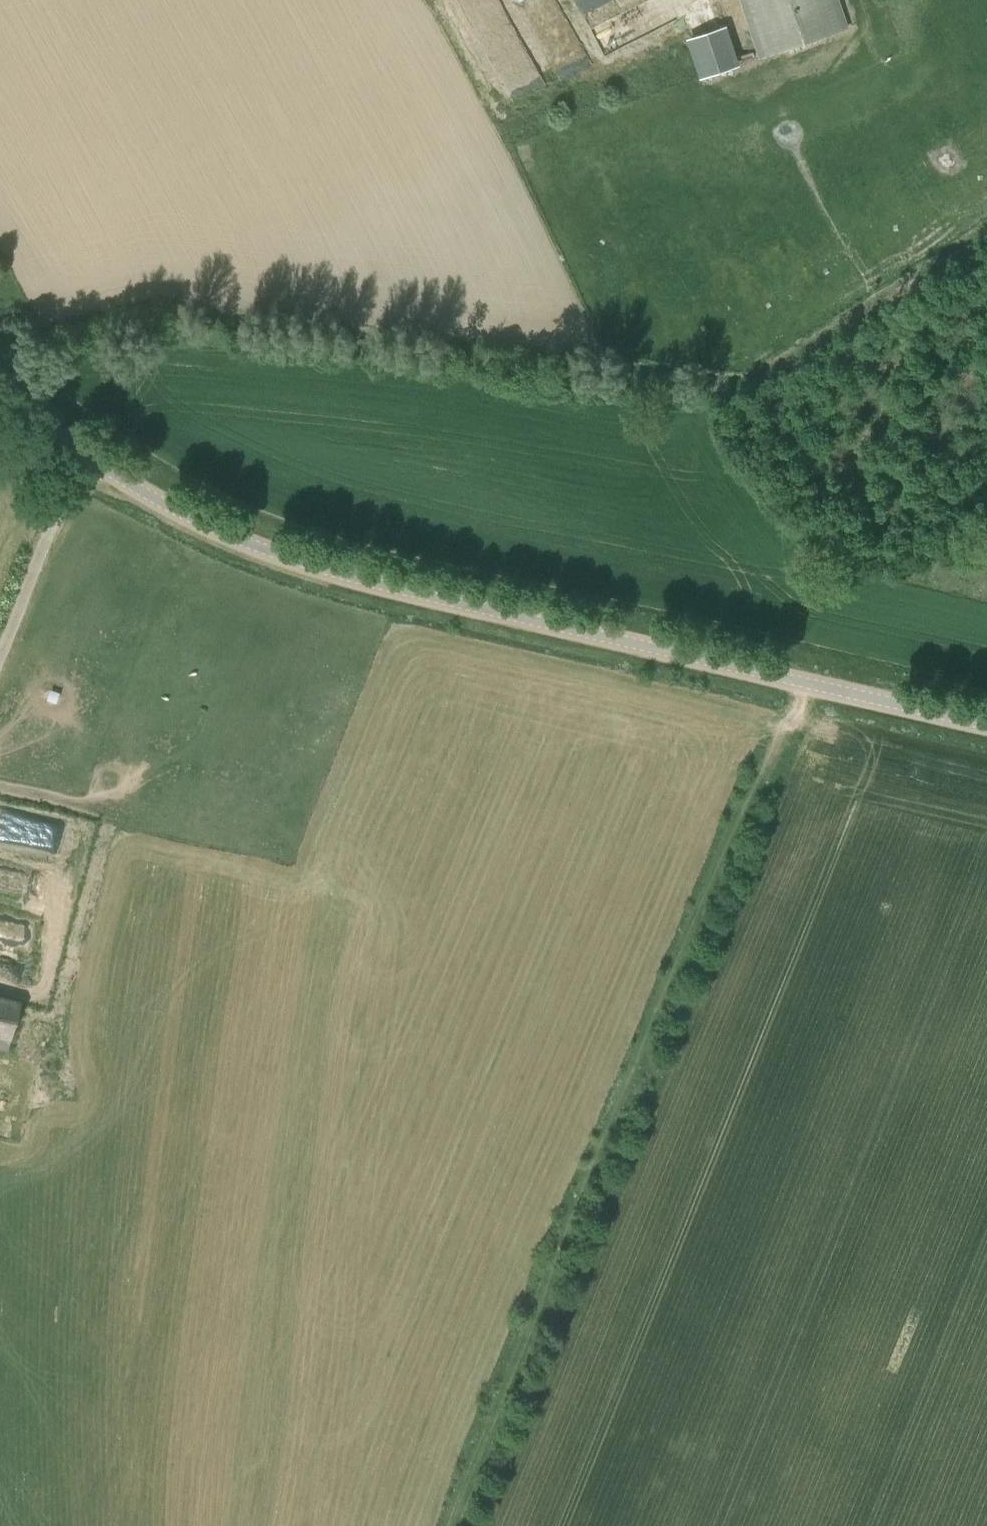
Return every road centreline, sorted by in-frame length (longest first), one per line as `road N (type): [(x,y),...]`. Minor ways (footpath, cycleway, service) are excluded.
road 1 (tertiary): [(986,724),(257,550),(156,501),(64,442),(0,385)]

